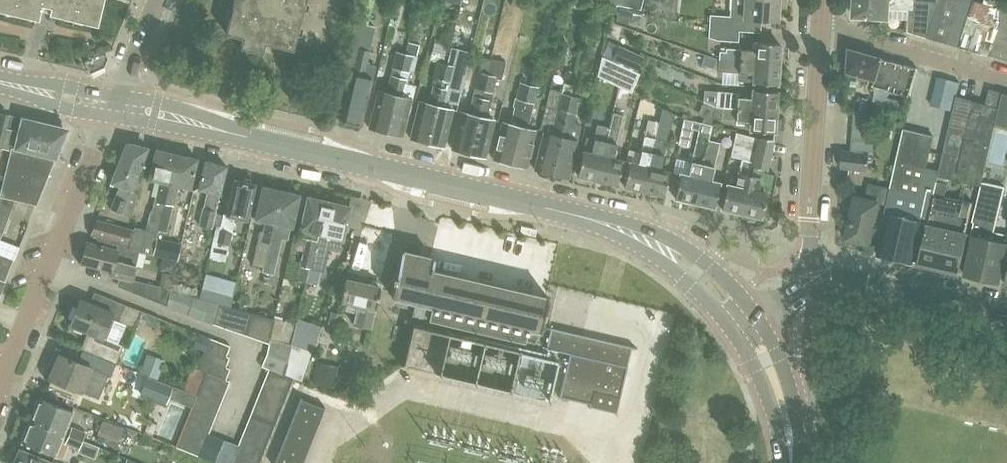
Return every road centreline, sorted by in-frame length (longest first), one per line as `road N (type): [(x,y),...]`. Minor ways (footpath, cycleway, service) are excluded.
road 1 (tertiary): [(746,324),(658,244),(612,225),(112,105)]
road 2 (residential): [(0,378),(112,105)]
road 3 (residential): [(812,274),(821,37)]
road 4 (unclassified): [(1006,314),(812,274)]
road 5 (residential): [(1006,81),(879,44),(821,37)]
road 6 (tertiary): [(790,462),(782,404),(746,324)]

